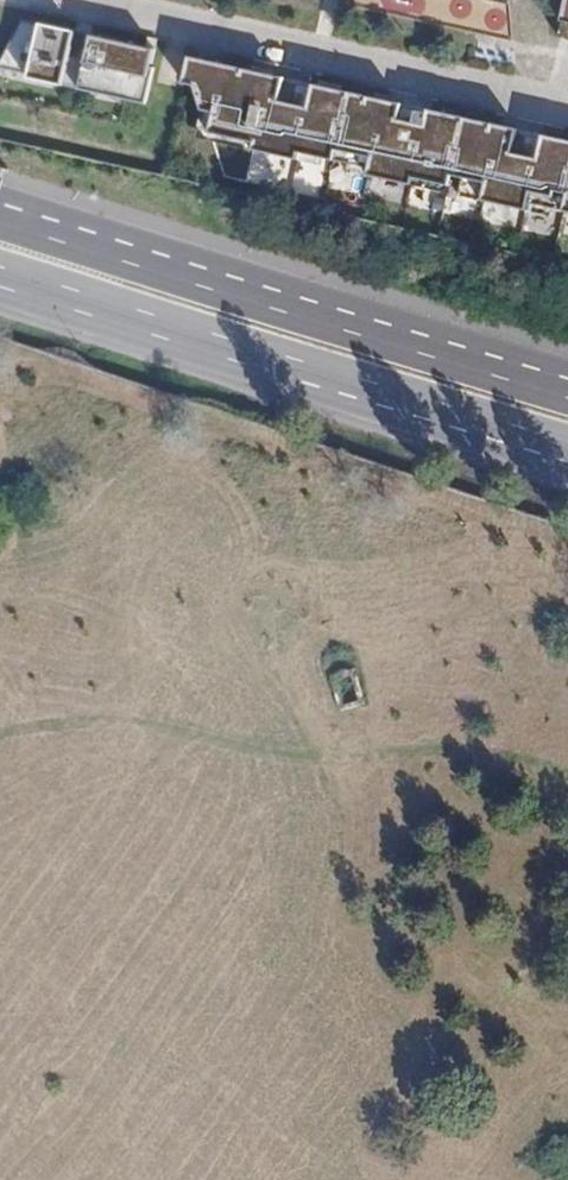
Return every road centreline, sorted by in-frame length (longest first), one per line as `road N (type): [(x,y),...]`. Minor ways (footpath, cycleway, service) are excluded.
road 1 (track): [(0,849),(386,728),(494,748),(567,781)]
road 2 (primary): [(567,377),(0,205)]
road 3 (primary): [(0,273),(567,443)]
road 4 (residential): [(94,0),(567,111)]

